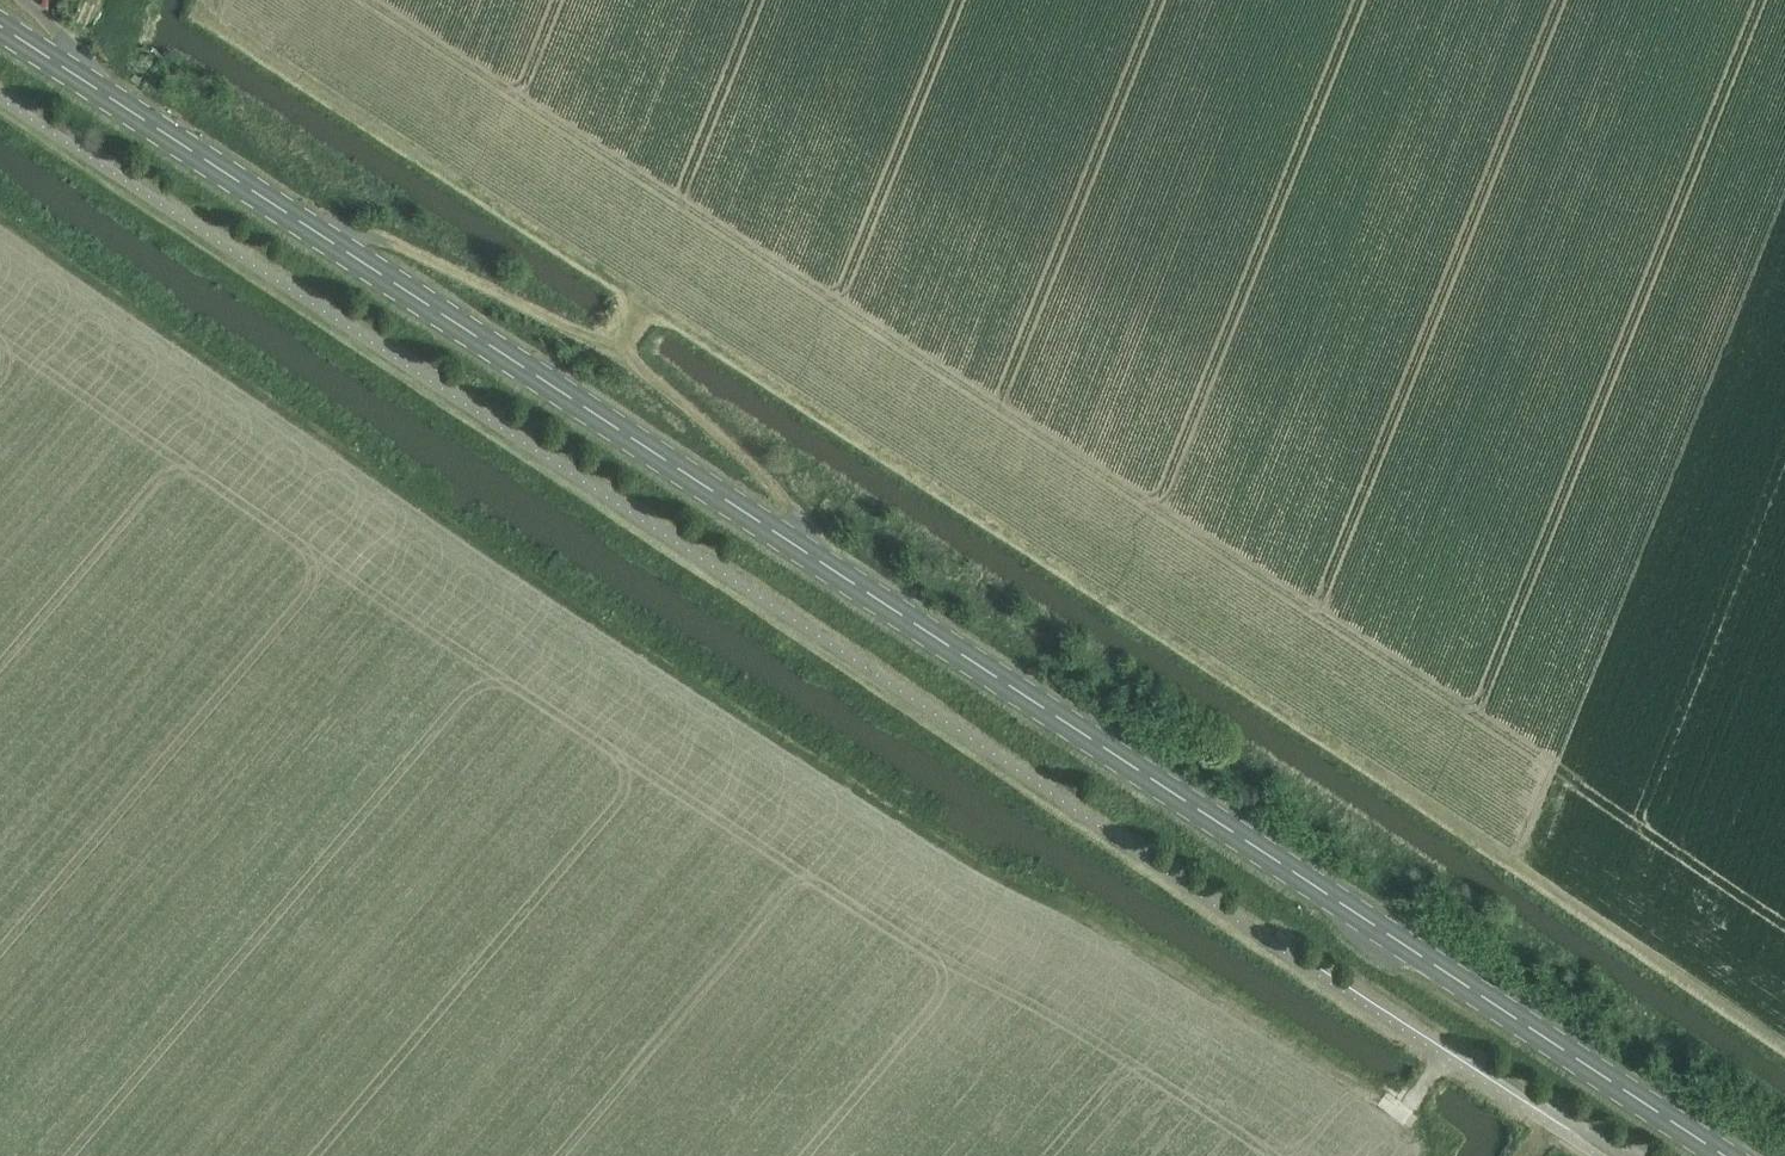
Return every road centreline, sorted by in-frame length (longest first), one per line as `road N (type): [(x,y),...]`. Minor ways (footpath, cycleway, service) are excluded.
road 1 (secondary): [(1725,1155),(0,26)]
road 2 (track): [(1108,932),(1396,1118),(1449,1059),(1624,1155)]

